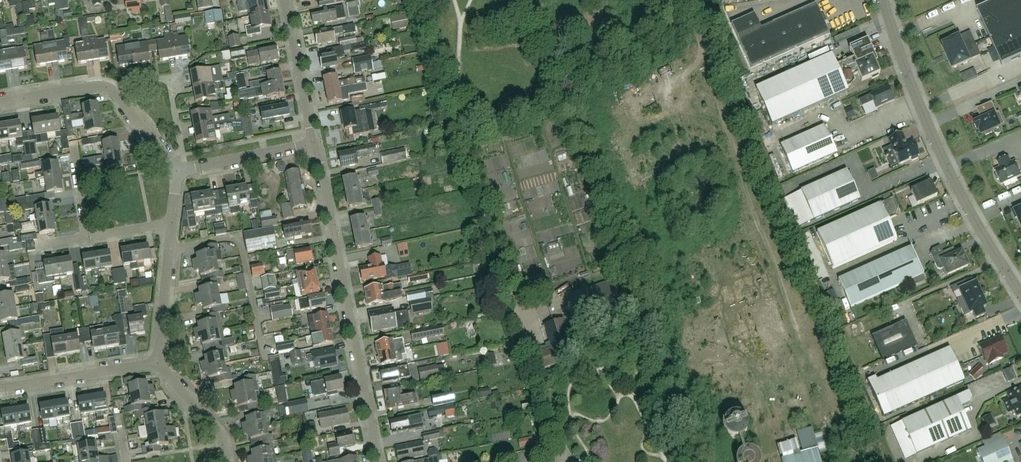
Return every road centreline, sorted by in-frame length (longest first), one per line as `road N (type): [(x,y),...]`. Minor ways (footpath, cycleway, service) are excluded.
road 1 (residential): [(1020,295),(934,141),(883,0)]
road 2 (residential): [(377,461),(312,144)]
road 3 (residential): [(0,388),(156,364)]
road 4 (residential): [(517,313),(565,461)]
road 5 (residential): [(177,172),(183,162),(169,79),(114,95)]
road 6 (residential): [(312,144),(285,0)]
road 7 (residential): [(177,172),(312,144)]
road 8 (residential): [(156,364),(172,229)]
road 9 (residential): [(225,461),(218,435),(156,364)]

